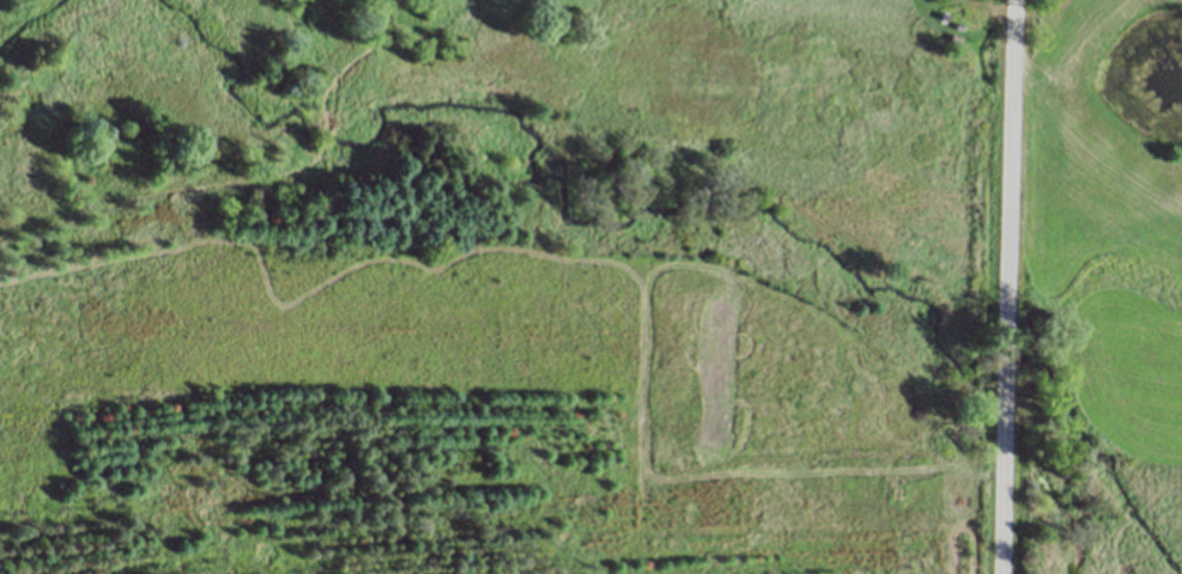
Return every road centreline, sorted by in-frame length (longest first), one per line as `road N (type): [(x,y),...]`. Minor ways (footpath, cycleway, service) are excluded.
road 1 (residential): [(1015,0),(1001,573)]

